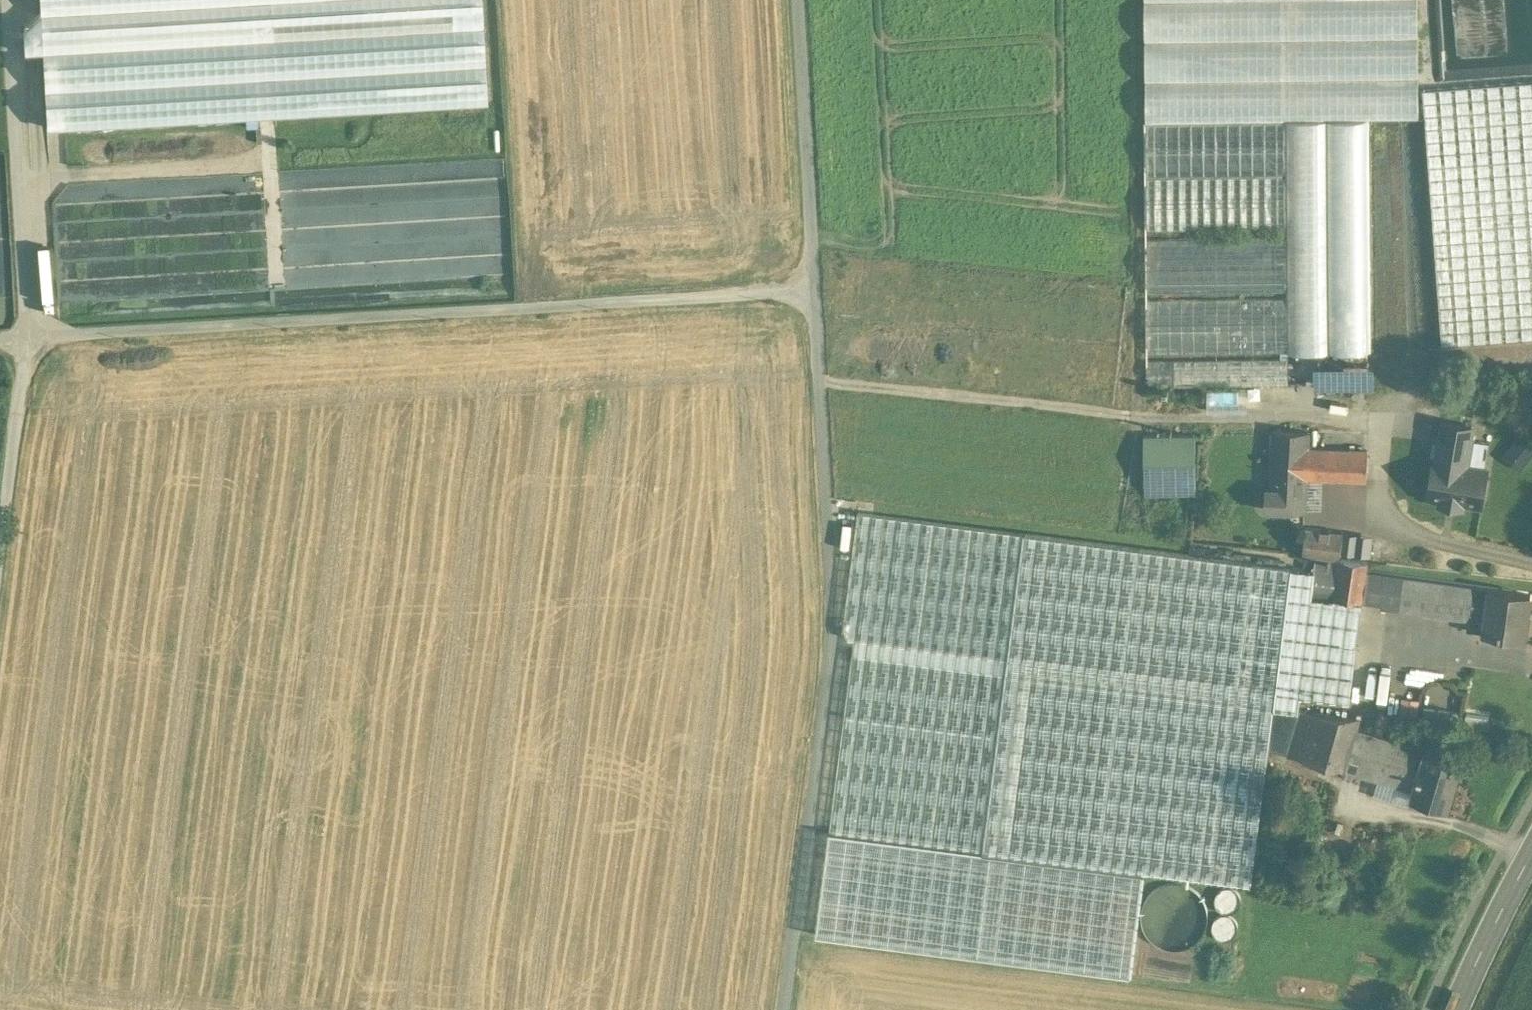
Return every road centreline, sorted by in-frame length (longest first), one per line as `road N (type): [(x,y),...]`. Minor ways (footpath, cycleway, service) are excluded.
road 1 (unclassified): [(0,340),(811,291)]
road 2 (unclassified): [(811,291),(833,632),(786,1009)]
road 3 (track): [(6,0),(24,338),(0,544)]
road 4 (unclassified): [(795,0),(811,291)]
road 5 (secondary): [(1454,1009),(1531,855)]

